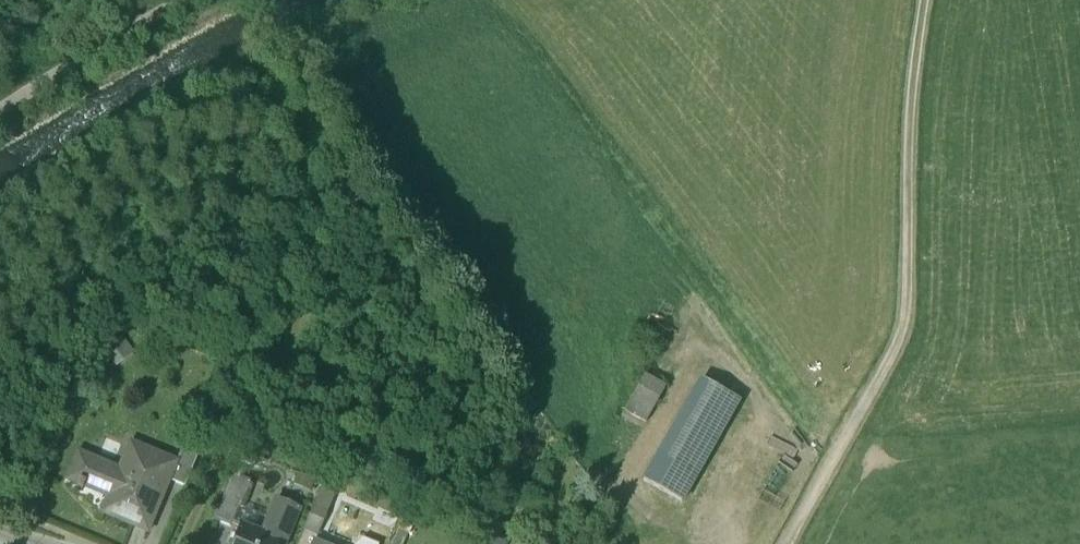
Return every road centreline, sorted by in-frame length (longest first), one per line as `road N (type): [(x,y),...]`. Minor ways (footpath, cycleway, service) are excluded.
road 1 (track): [(916,0),(902,164),(905,334),(787,543)]
road 2 (track): [(0,114),(194,0)]

